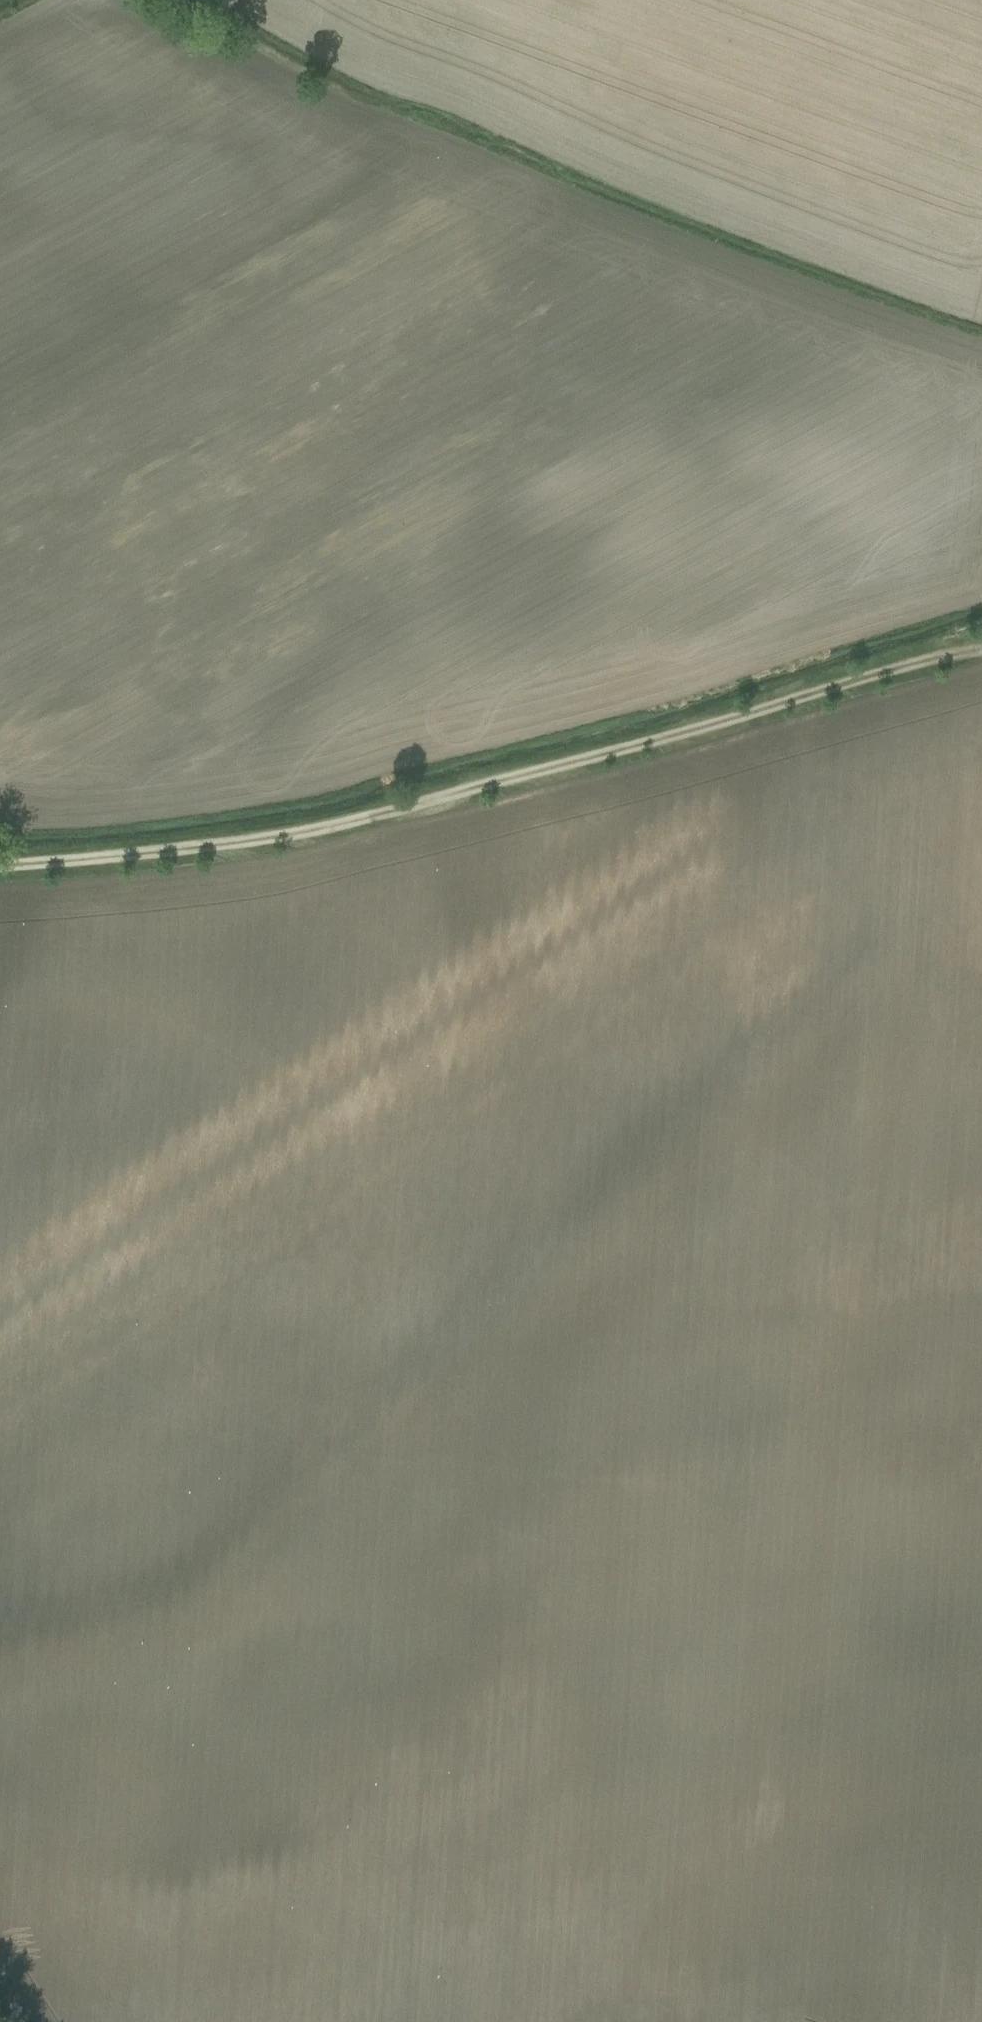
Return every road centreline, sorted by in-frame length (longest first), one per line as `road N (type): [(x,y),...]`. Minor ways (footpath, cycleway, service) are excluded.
road 1 (track): [(0,868),(329,828),(981,649)]

